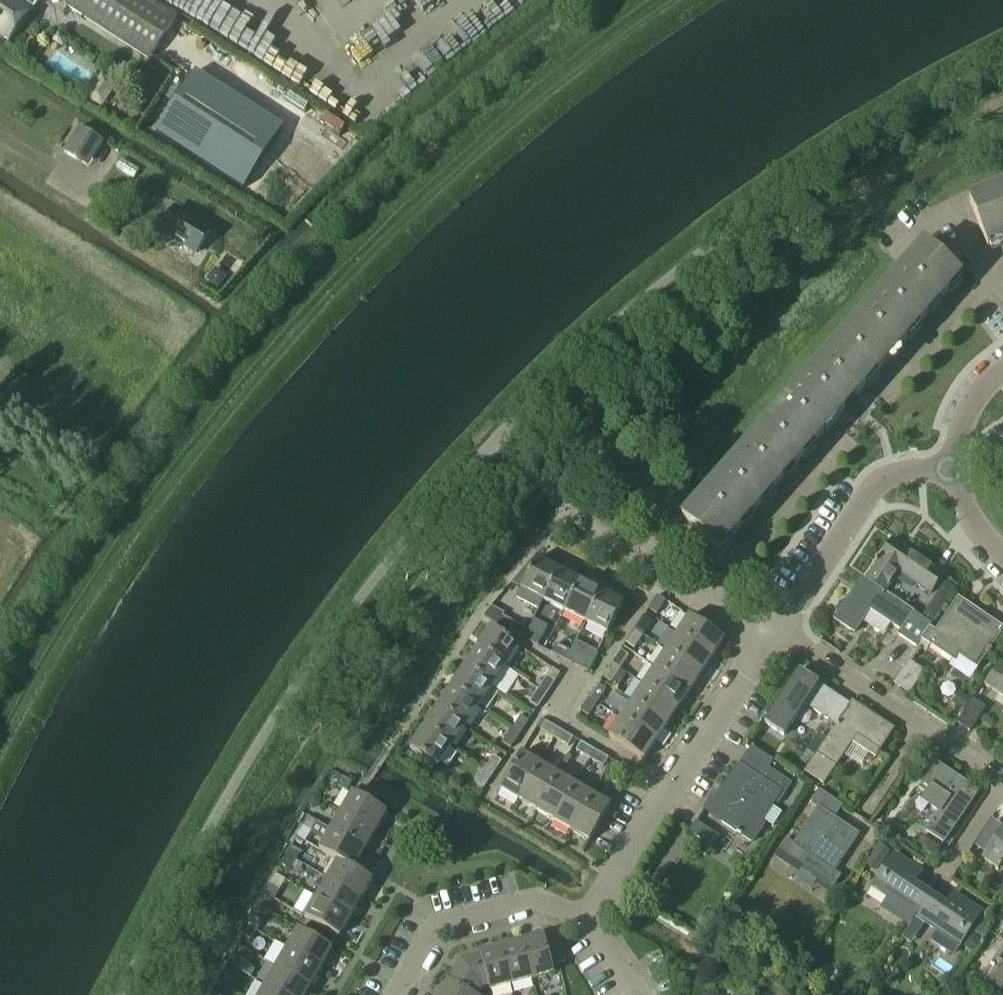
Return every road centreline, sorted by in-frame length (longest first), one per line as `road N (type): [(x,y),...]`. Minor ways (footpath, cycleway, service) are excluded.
road 1 (track): [(0,754),(138,531),(305,325),(481,150),(621,32),(672,0)]
road 2 (residential): [(590,920),(766,649)]
road 3 (residential): [(766,649),(546,489)]
road 4 (residential): [(1002,783),(778,631)]
road 5 (residential): [(778,631),(881,484),(905,472),(949,471)]
road 6 (residential): [(394,994),(436,925),(534,899),(590,920)]

